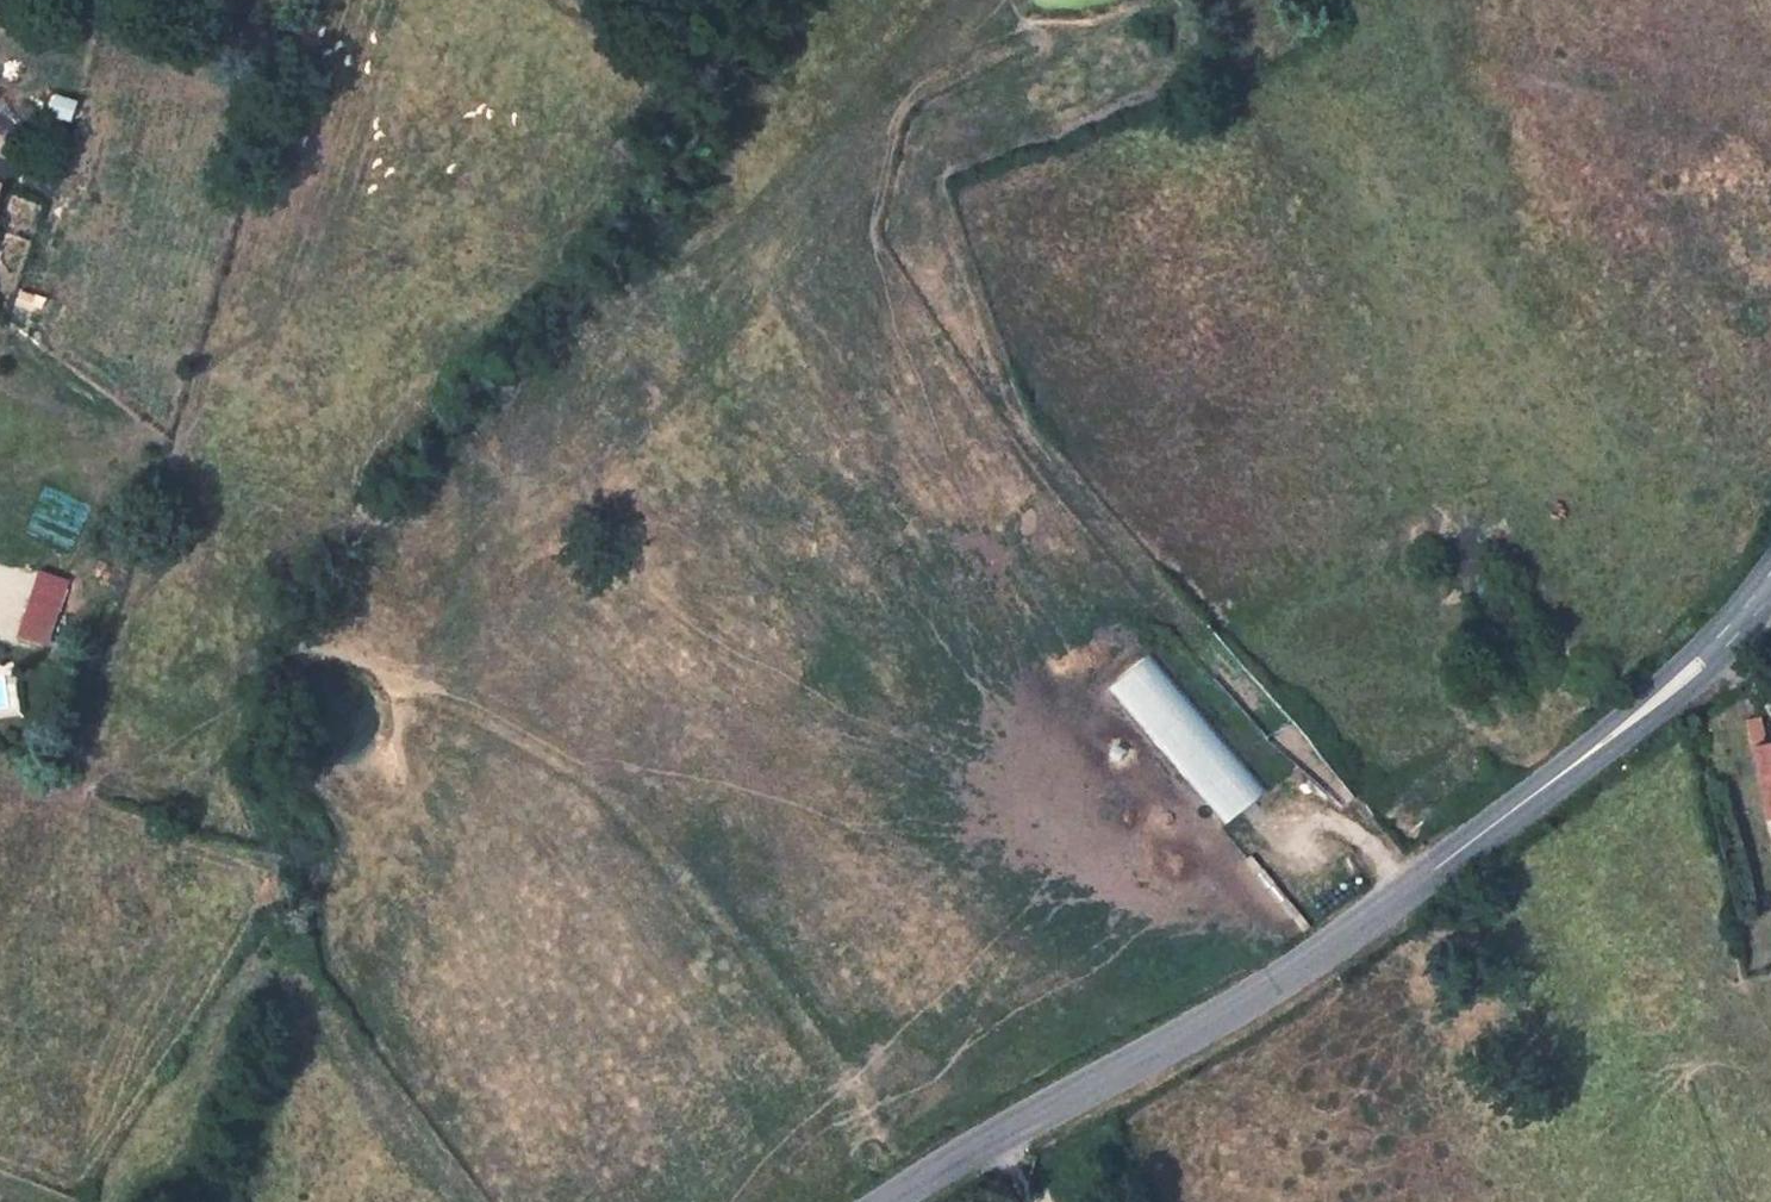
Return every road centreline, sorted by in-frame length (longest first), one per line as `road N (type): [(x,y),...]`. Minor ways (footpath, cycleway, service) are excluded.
road 1 (tertiary): [(1770,588),(1688,688),(1326,944),(891,1201)]

